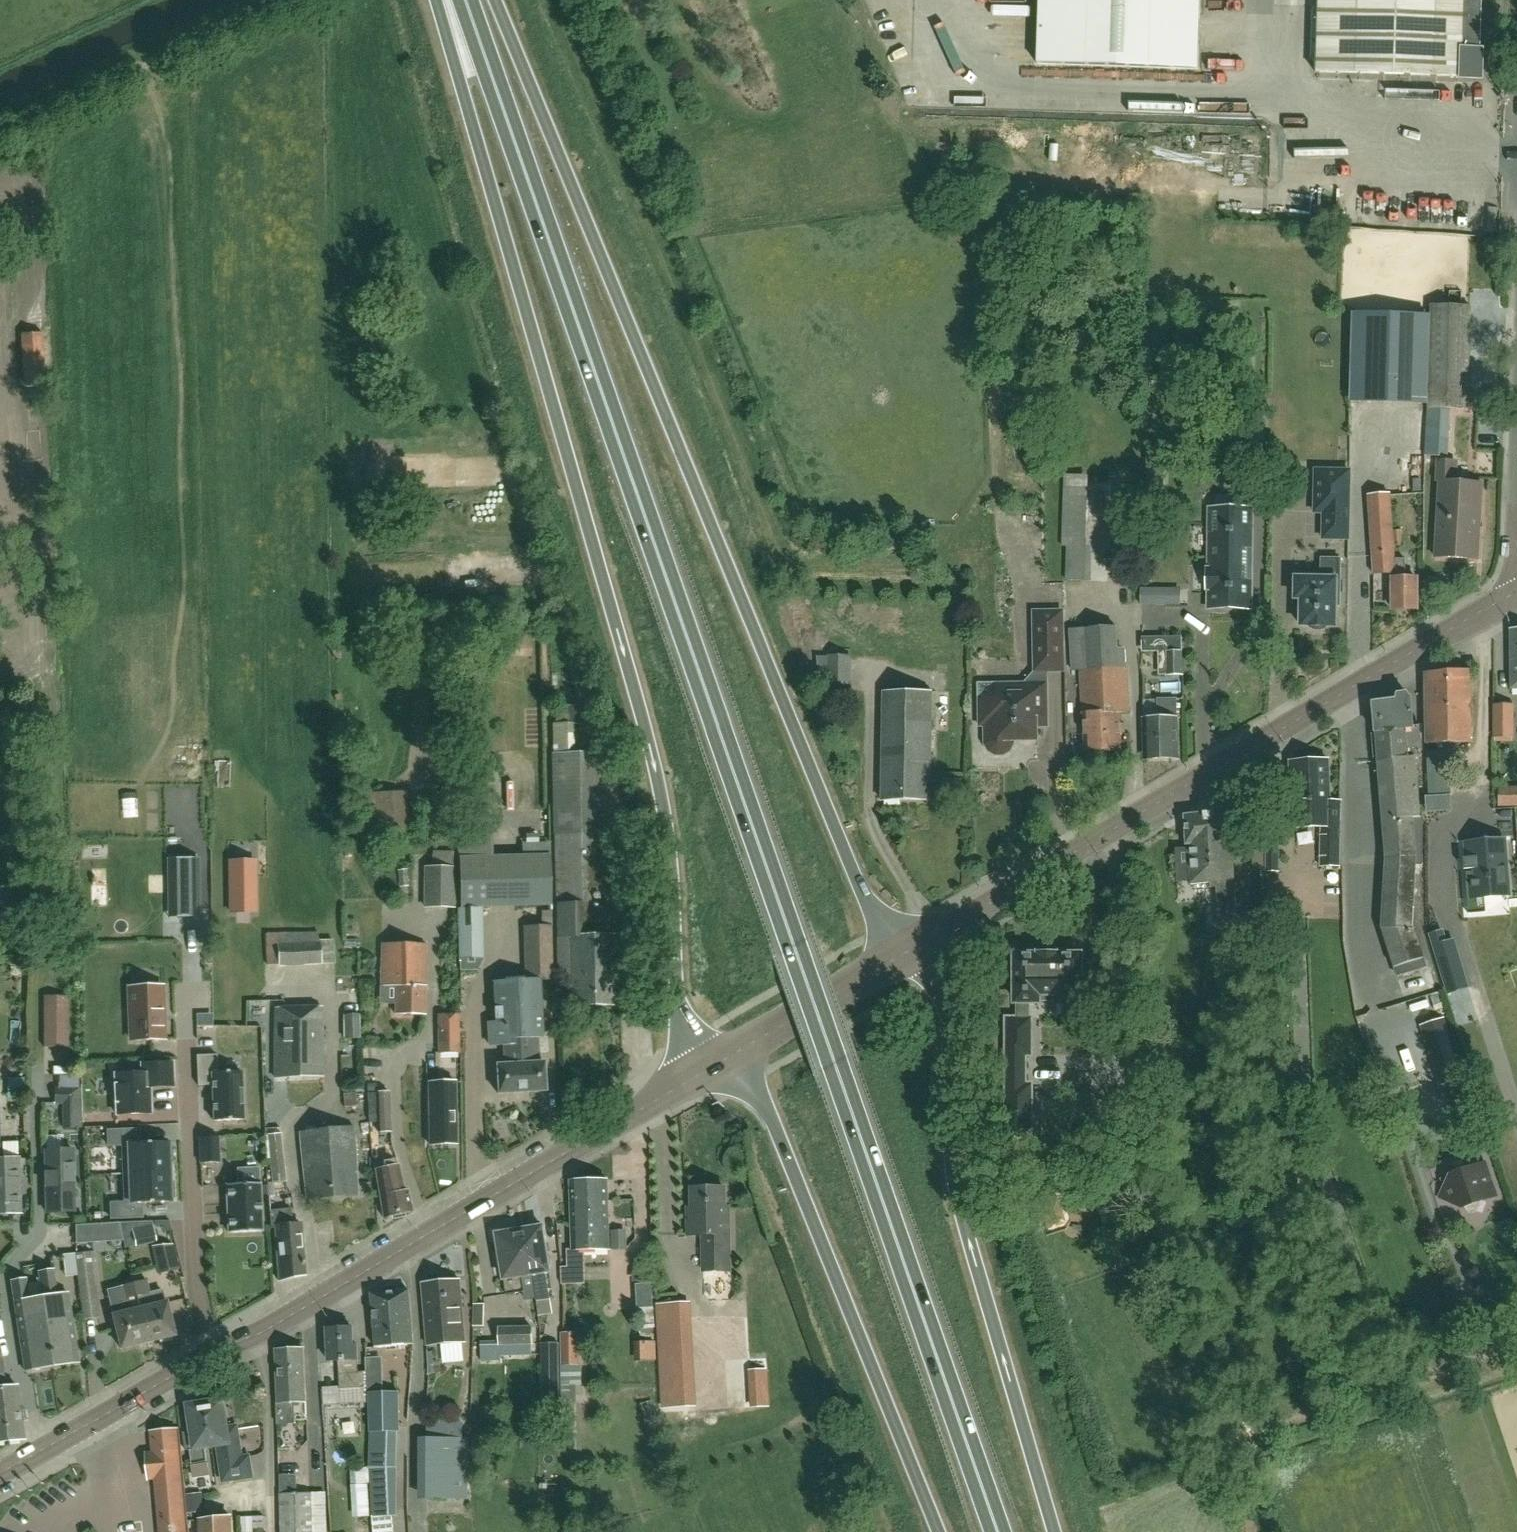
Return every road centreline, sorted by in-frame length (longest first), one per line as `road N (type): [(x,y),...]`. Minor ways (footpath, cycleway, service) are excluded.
road 1 (trunk): [(998,1531),(465,0)]
road 2 (trunk): [(446,0),(461,84),(649,740),(671,866),(676,993),(702,1070)]
road 3 (trunk): [(897,956),(860,887),(570,176),(488,0)]
road 4 (secondary): [(0,1473),(318,1301),(702,1070)]
road 5 (residential): [(923,942),(1516,592)]
road 6 (trunk): [(1054,1531),(957,1193),(948,999),(923,942)]
road 7 (trunk): [(738,1049),(939,1531)]
road 8 (unclassified): [(280,0),(0,132)]
road 9 (residential): [(1243,1433),(1516,1343)]
road 10 (secondary): [(738,1049),(897,956)]

